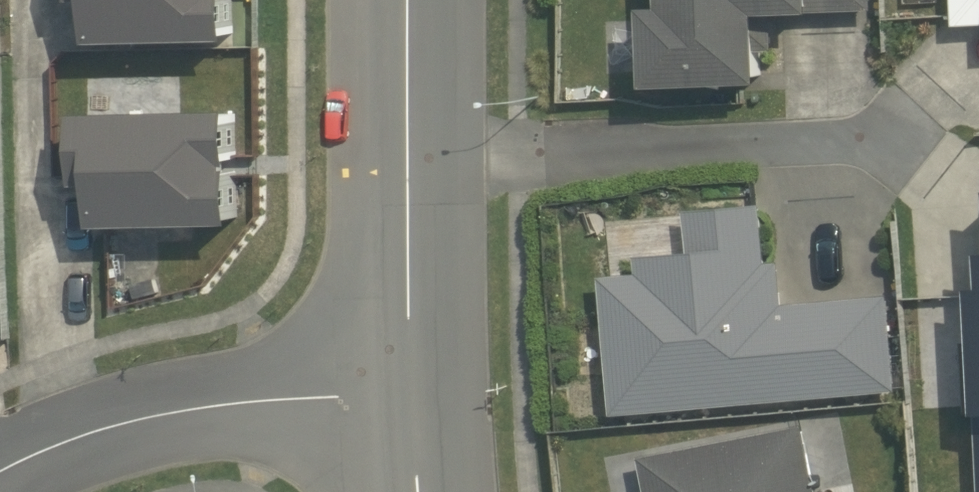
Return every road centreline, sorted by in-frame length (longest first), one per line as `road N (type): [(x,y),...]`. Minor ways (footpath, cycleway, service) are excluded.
road 1 (residential): [(411,393),(170,413),(93,431),(0,472)]
road 2 (tertiary): [(411,393),(412,0)]

